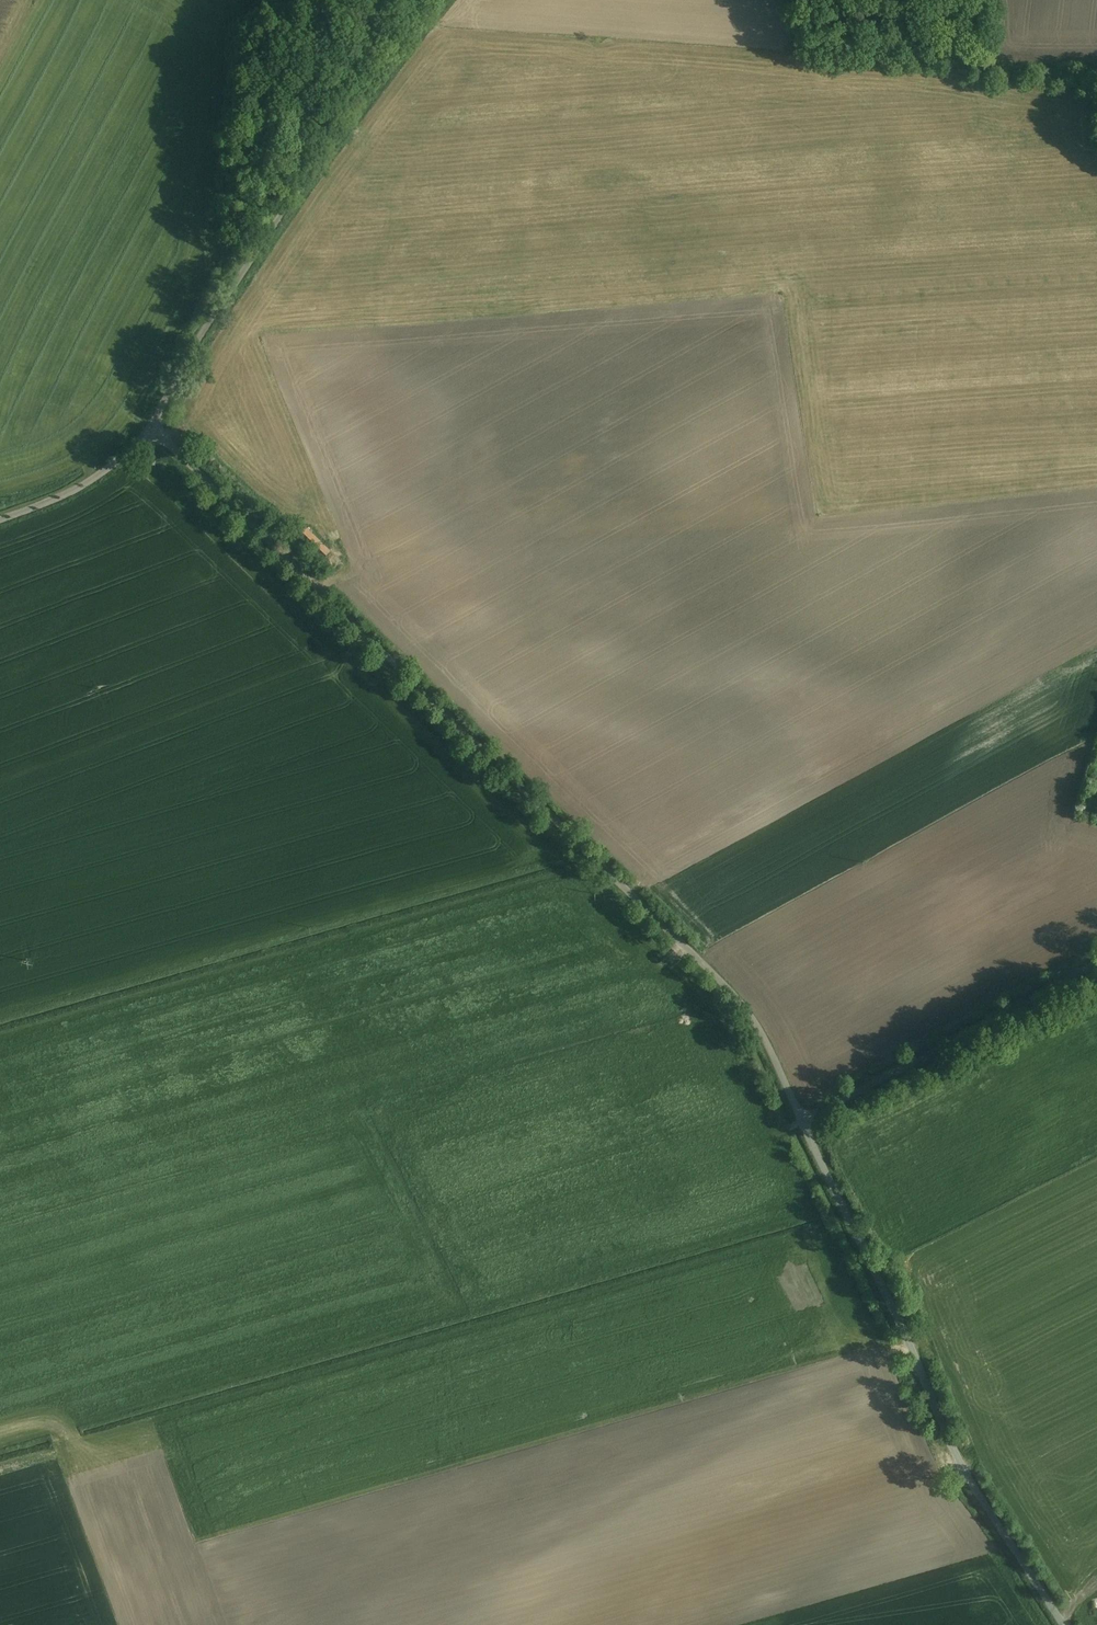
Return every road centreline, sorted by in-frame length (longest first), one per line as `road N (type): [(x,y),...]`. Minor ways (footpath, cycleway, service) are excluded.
road 1 (unclassified): [(797,1124),(733,999),(147,428)]
road 2 (unclassified): [(1057,1624),(953,1464),(797,1124)]
road 3 (unclassified): [(147,428),(218,300),(432,0)]
road 4 (unclassified): [(797,1124),(1096,961)]
road 5 (unclassified): [(0,517),(61,492),(147,428)]

